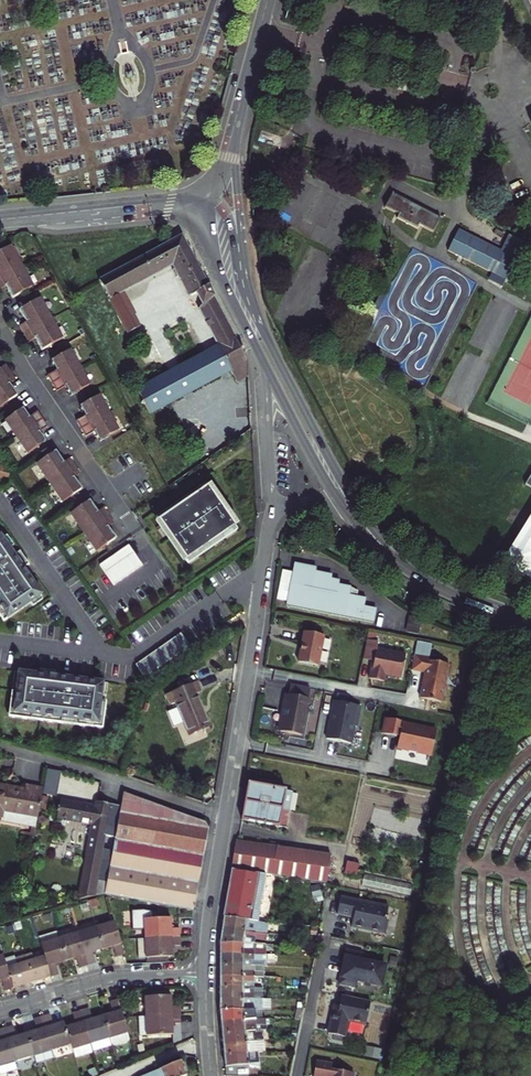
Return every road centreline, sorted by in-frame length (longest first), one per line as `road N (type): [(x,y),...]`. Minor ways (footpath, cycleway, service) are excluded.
road 1 (residential): [(272,507),(206,972)]
road 2 (residential): [(136,531),(0,326)]
road 3 (residential): [(206,972),(113,976),(0,1009)]
road 4 (tertiary): [(349,492),(257,316)]
road 5 (tertiary): [(33,221),(183,217),(210,249)]
road 6 (tertiary): [(206,200),(25,217)]
road 7 (tertiary): [(33,221),(206,200)]
road 8 (tertiary): [(257,316),(235,144)]
road 9 (tertiary): [(262,359),(338,499)]
road 10 (residential): [(262,359),(272,507)]
road 11 (residential): [(299,1075),(325,945)]
road 12 (tertiary): [(257,316),(240,279),(228,218),(206,200)]
road 13 (tertiary): [(338,499),(370,539),(429,581)]
road 14 (tertiary): [(210,249),(262,359)]
road 15 (tertiary): [(429,581),(378,536),(349,492)]

